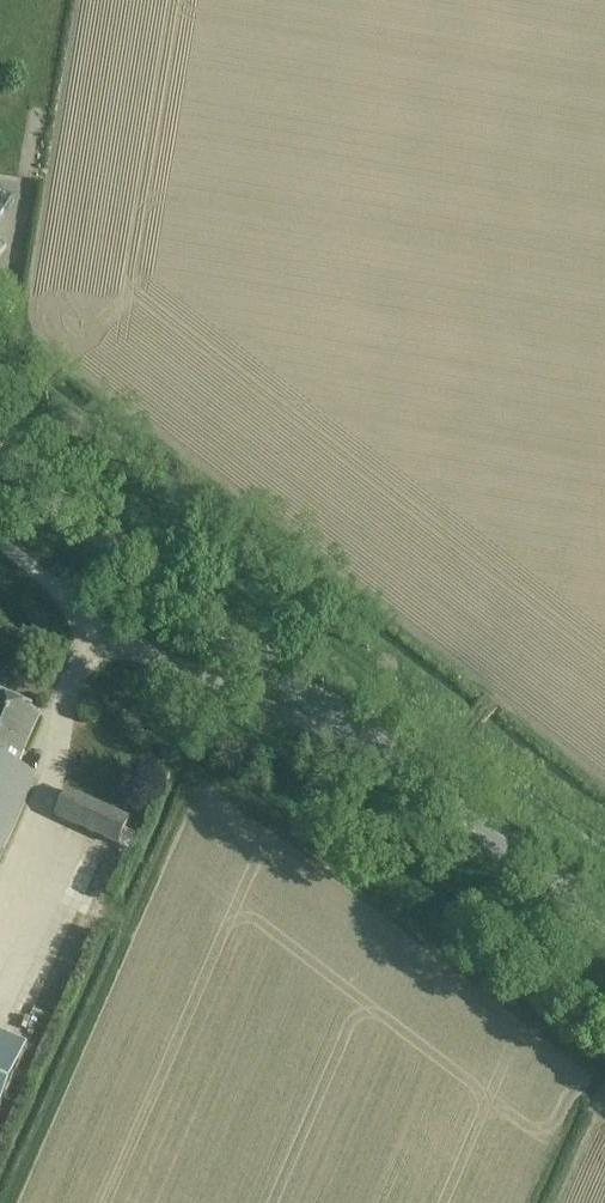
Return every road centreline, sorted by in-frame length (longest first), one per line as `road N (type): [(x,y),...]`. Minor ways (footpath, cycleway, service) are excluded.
road 1 (track): [(0,376),(453,734),(604,842)]
road 2 (tertiary): [(604,918),(0,459)]
road 3 (track): [(604,1016),(142,662),(127,641)]
road 4 (track): [(369,924),(416,866),(604,949)]
road 5 (track): [(551,1202),(599,1092)]

